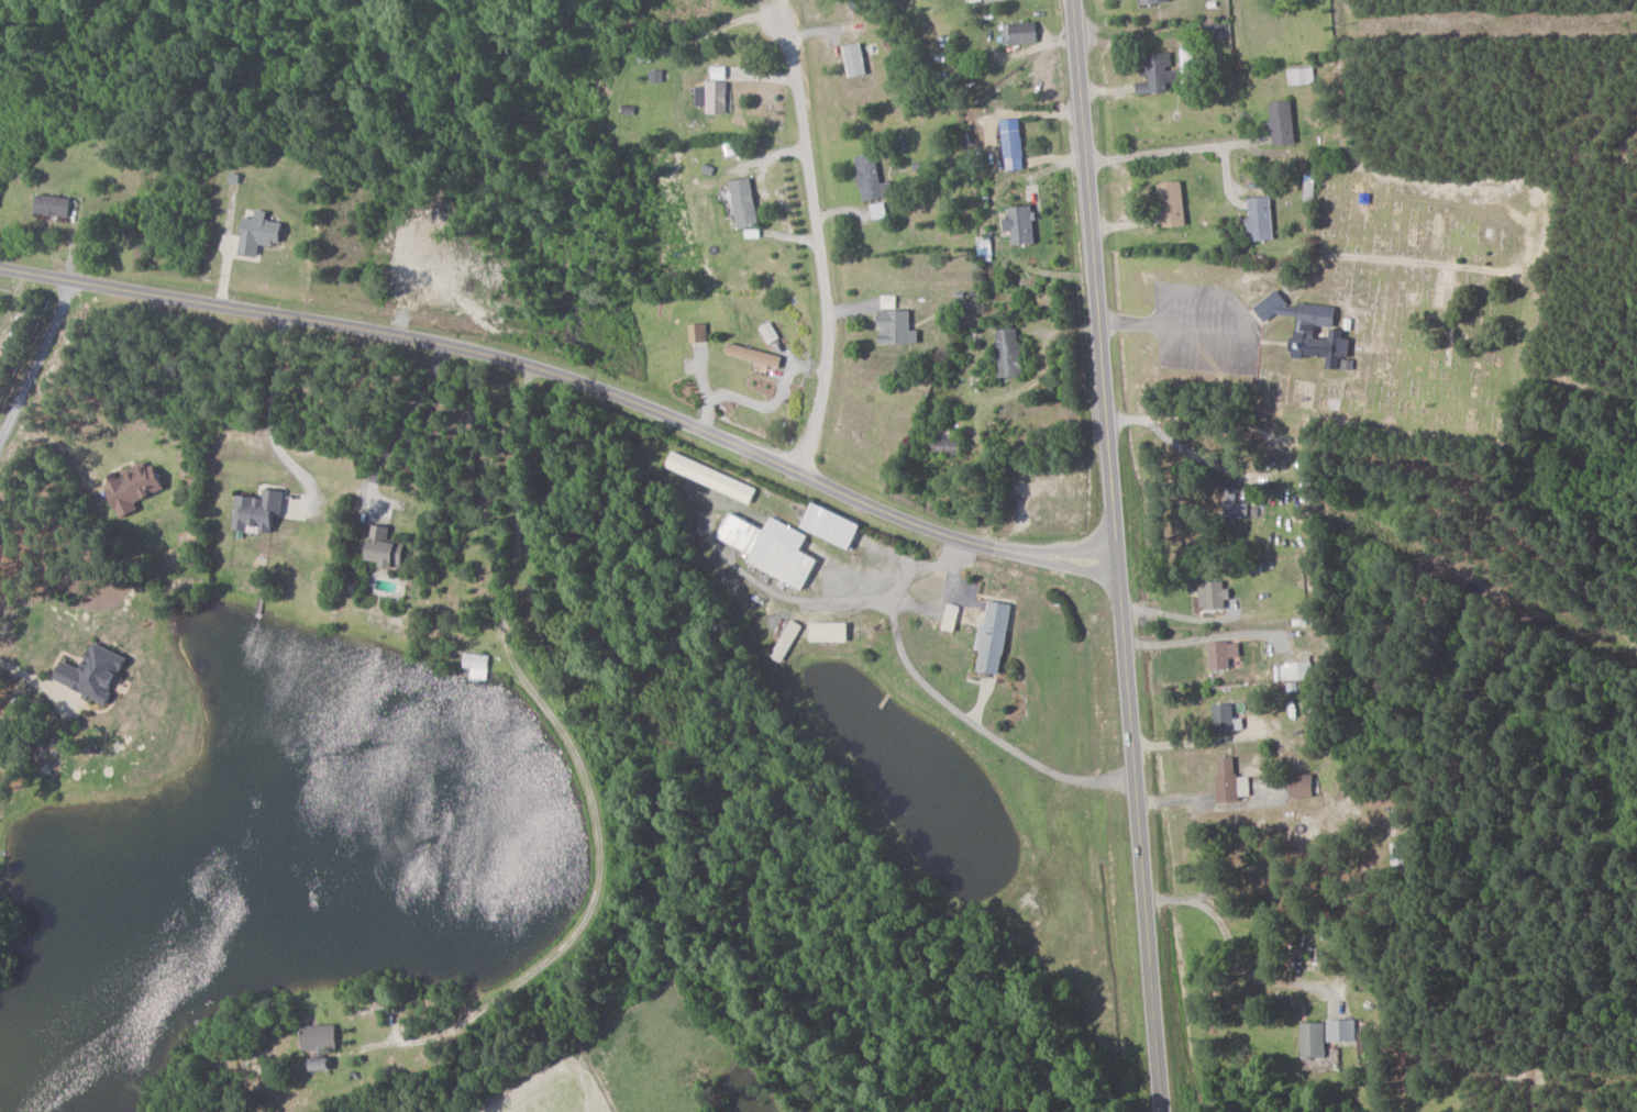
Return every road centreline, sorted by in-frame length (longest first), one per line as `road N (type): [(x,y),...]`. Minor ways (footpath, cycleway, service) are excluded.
road 1 (residential): [(1118,564),(961,541),(532,366),(409,336),(0,268)]
road 2 (primary): [(1148,981),(1074,0)]
road 3 (track): [(532,366),(505,631),(508,653),(585,771),(602,855),(591,918),(567,946),(449,1033),(346,1054)]
road 4 (track): [(1636,643),(1484,498),(1415,466),(1275,435),(1106,418)]
road 5 (residential): [(800,475),(828,380),(830,302),(793,51)]
road 6 (residential): [(71,282),(0,434)]
road 7 (primary): [(1160,1111),(1148,981)]

